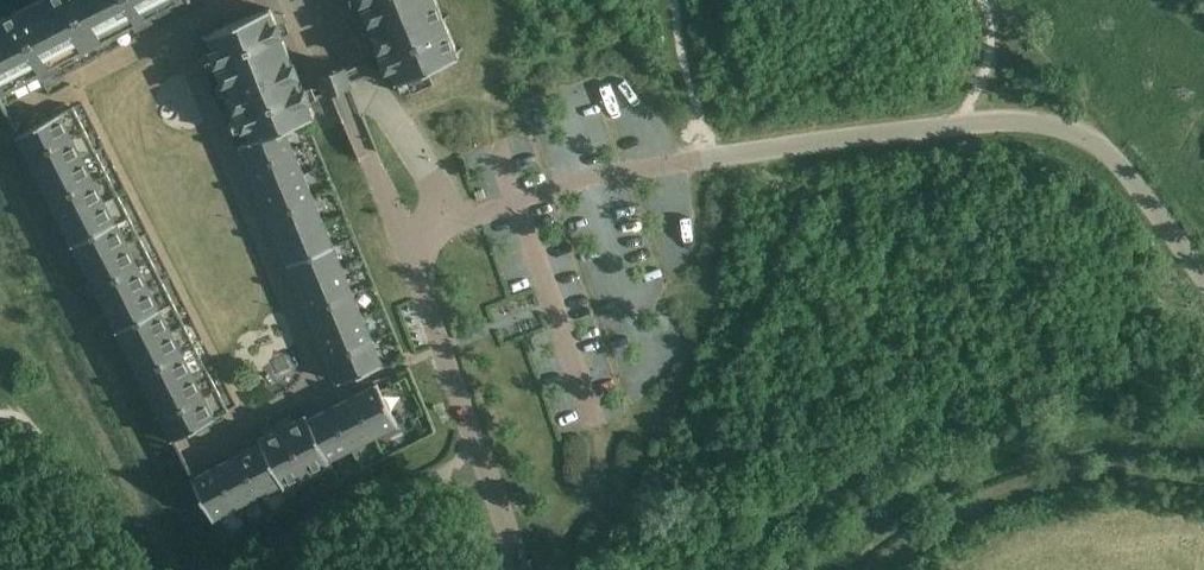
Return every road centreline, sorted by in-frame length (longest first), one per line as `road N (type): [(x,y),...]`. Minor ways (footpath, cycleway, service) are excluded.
road 1 (unclassified): [(1203,279),(1109,155),(1069,131),(1030,122),(636,168),(561,186),(409,247)]
road 2 (unclassified): [(520,569),(409,247)]
road 3 (track): [(480,456),(248,569)]

